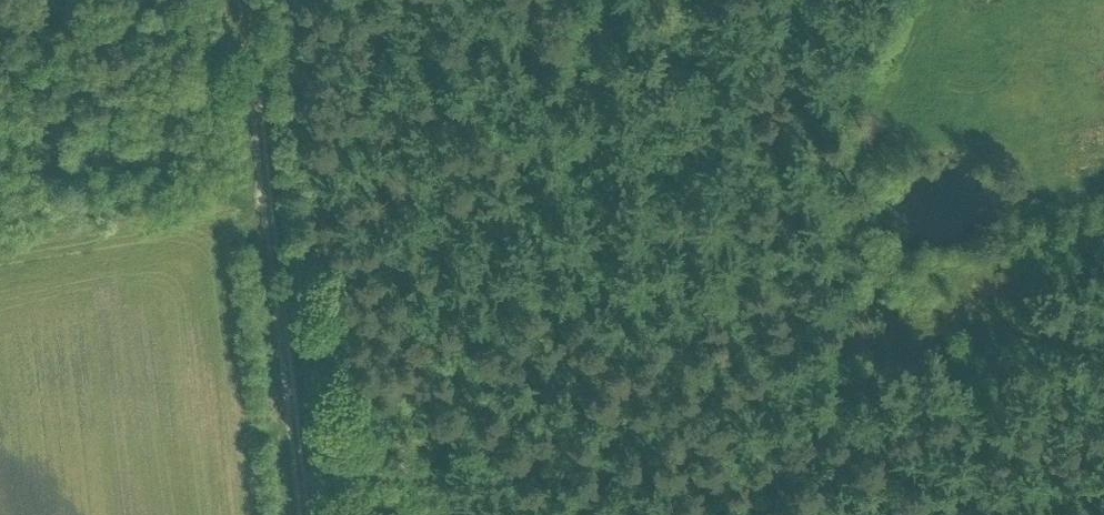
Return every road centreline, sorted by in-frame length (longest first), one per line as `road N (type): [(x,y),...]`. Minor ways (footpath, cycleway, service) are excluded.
road 1 (track): [(928,0),(876,317),(1103,279)]
road 2 (track): [(299,514),(236,0)]

